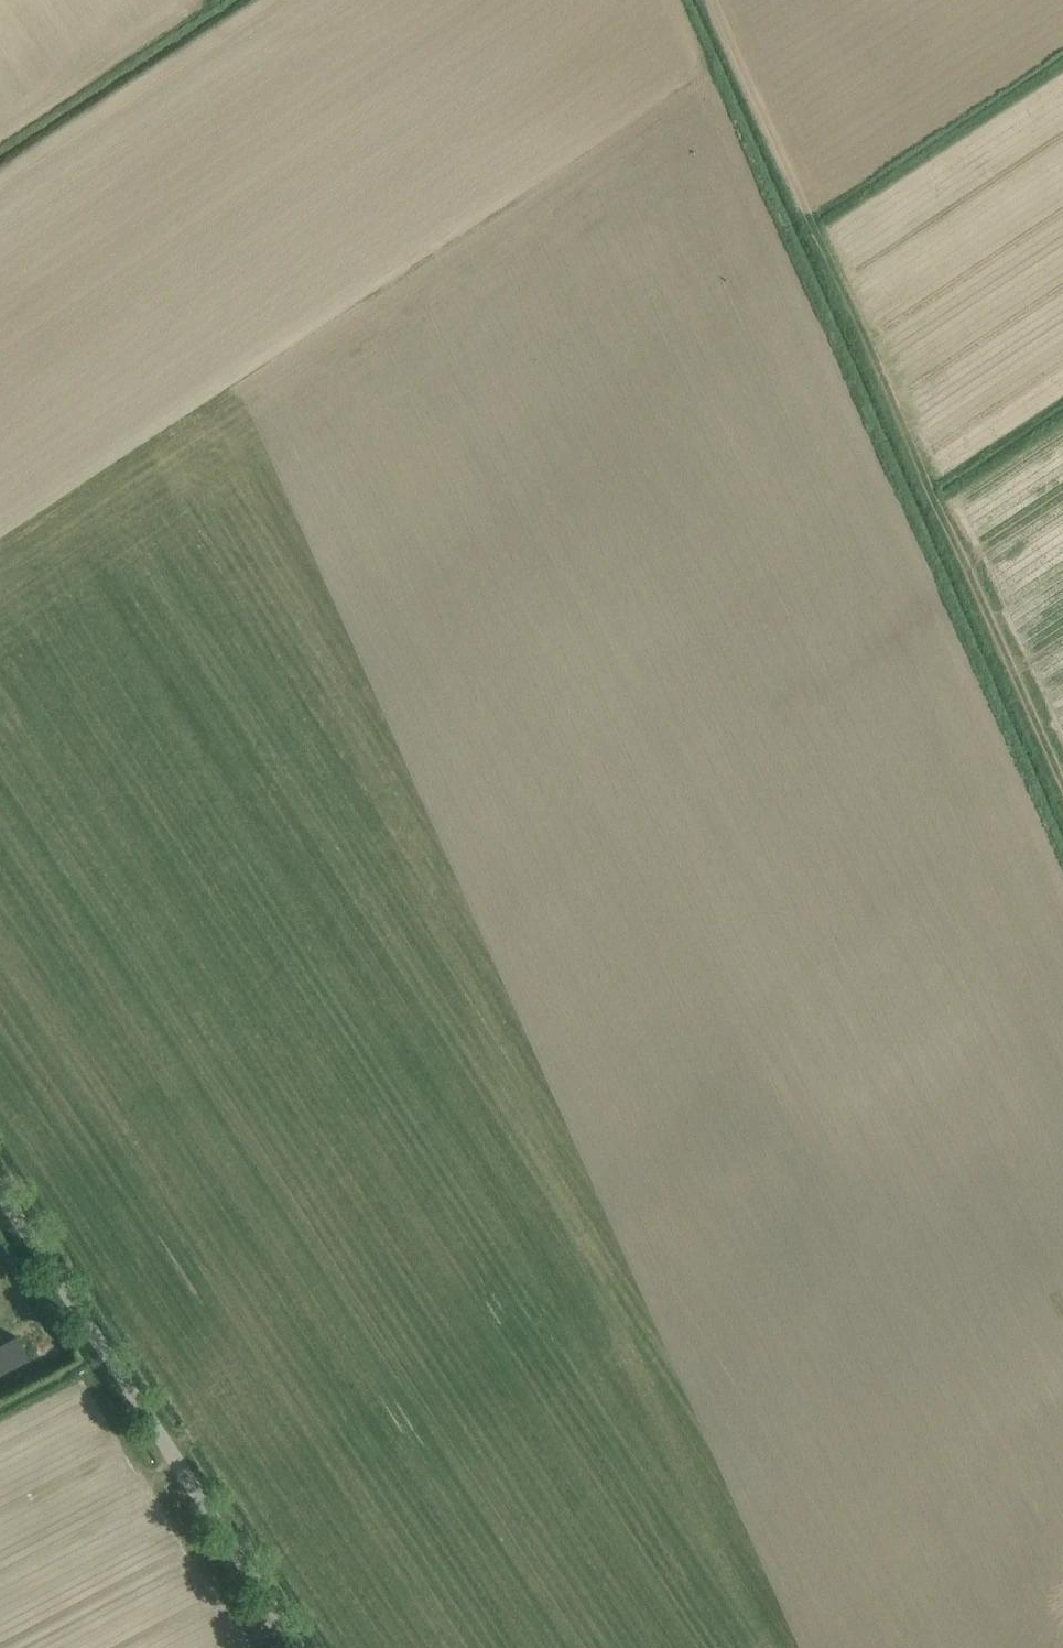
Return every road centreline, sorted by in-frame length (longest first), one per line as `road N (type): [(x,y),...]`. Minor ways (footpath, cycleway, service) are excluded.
road 1 (unclassified): [(298,1647),(0,1194)]

